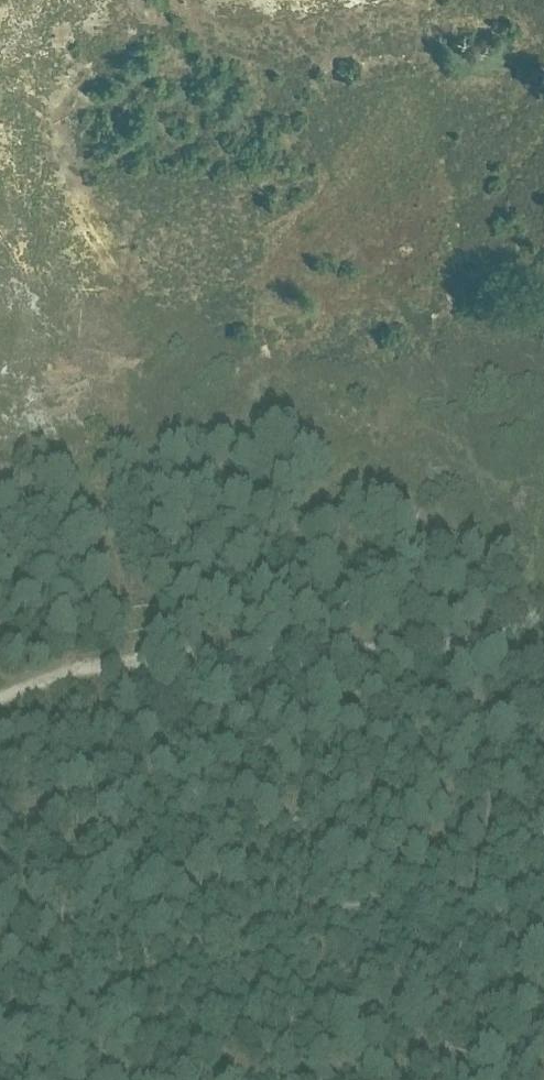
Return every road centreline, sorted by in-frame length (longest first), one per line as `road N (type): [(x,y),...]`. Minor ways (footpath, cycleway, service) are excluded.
road 1 (track): [(0,975),(204,948),(444,889)]
road 2 (track): [(444,889),(486,860),(505,786),(477,633)]

